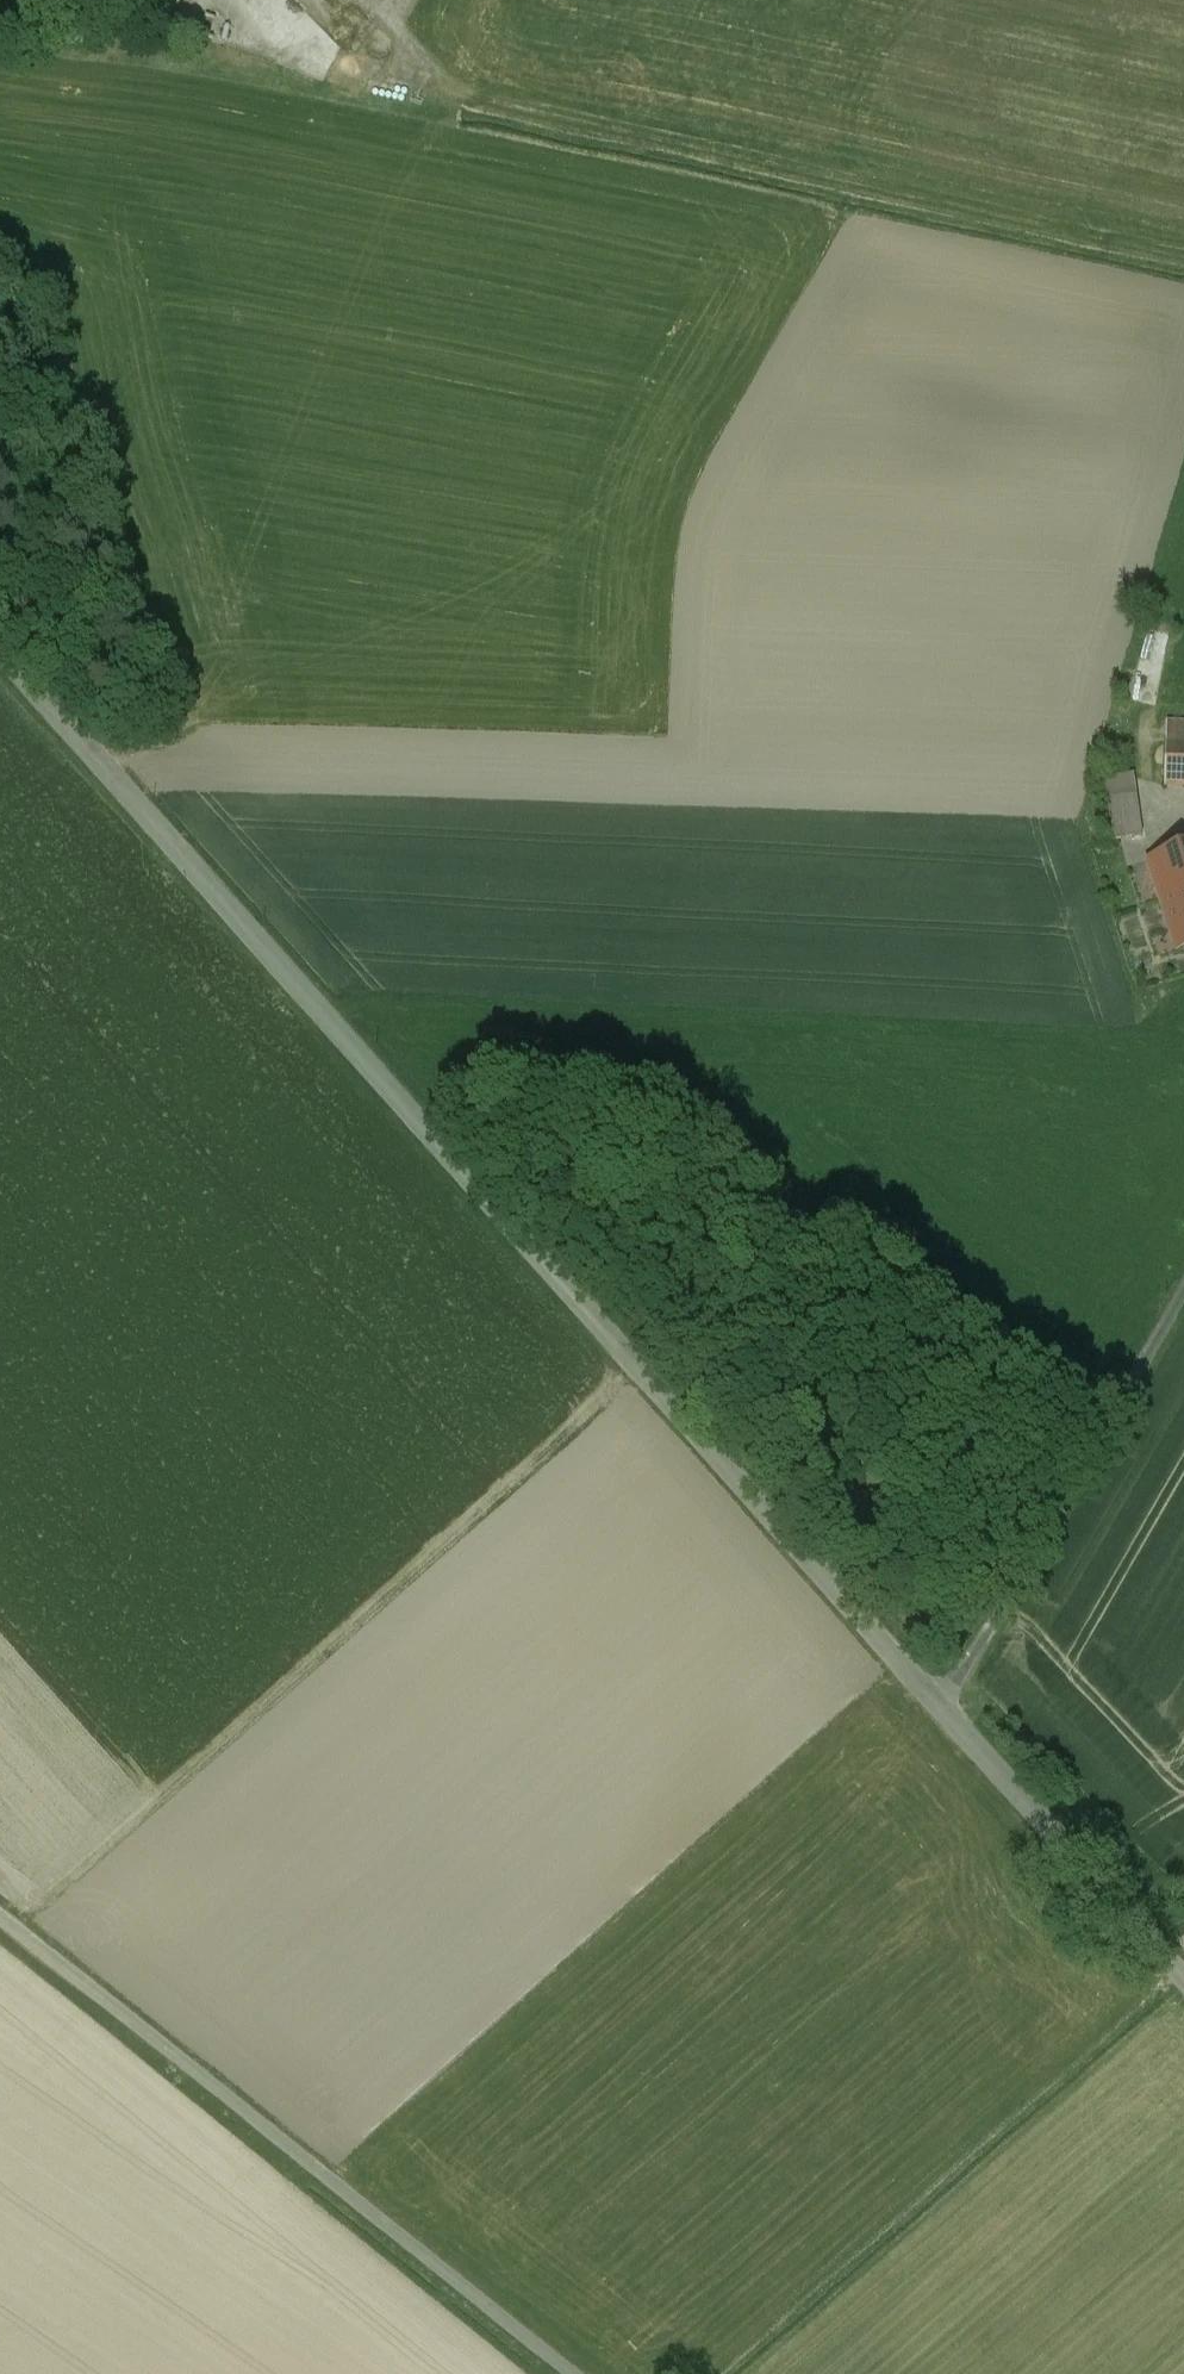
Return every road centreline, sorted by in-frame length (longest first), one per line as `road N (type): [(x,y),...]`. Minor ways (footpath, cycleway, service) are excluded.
road 1 (unclassified): [(1183,1979),(0,652)]
road 2 (unclassified): [(0,1919),(570,2373)]

